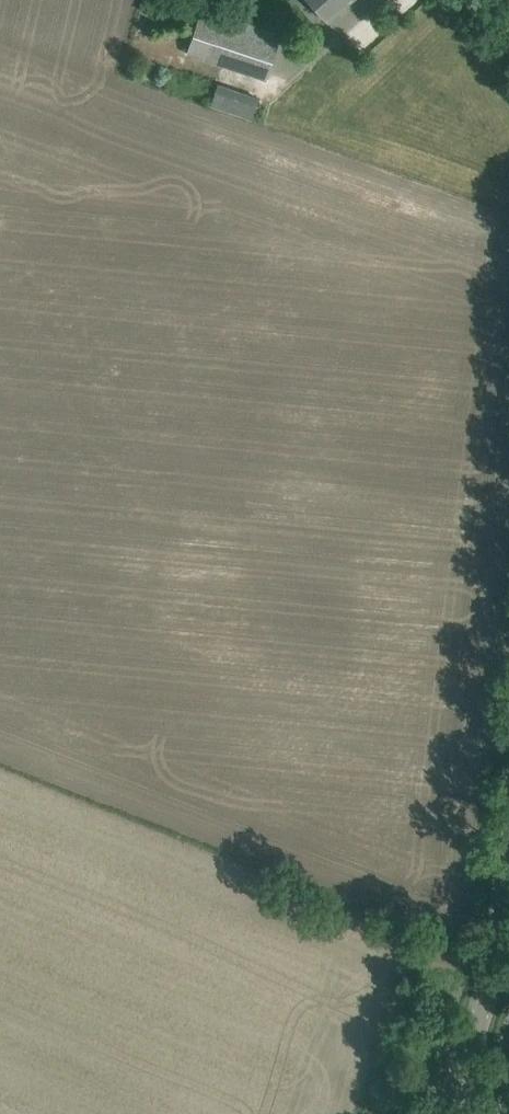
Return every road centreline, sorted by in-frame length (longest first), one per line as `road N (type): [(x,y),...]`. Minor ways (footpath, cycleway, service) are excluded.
road 1 (tertiary): [(446,1113),(489,984),(508,865)]

